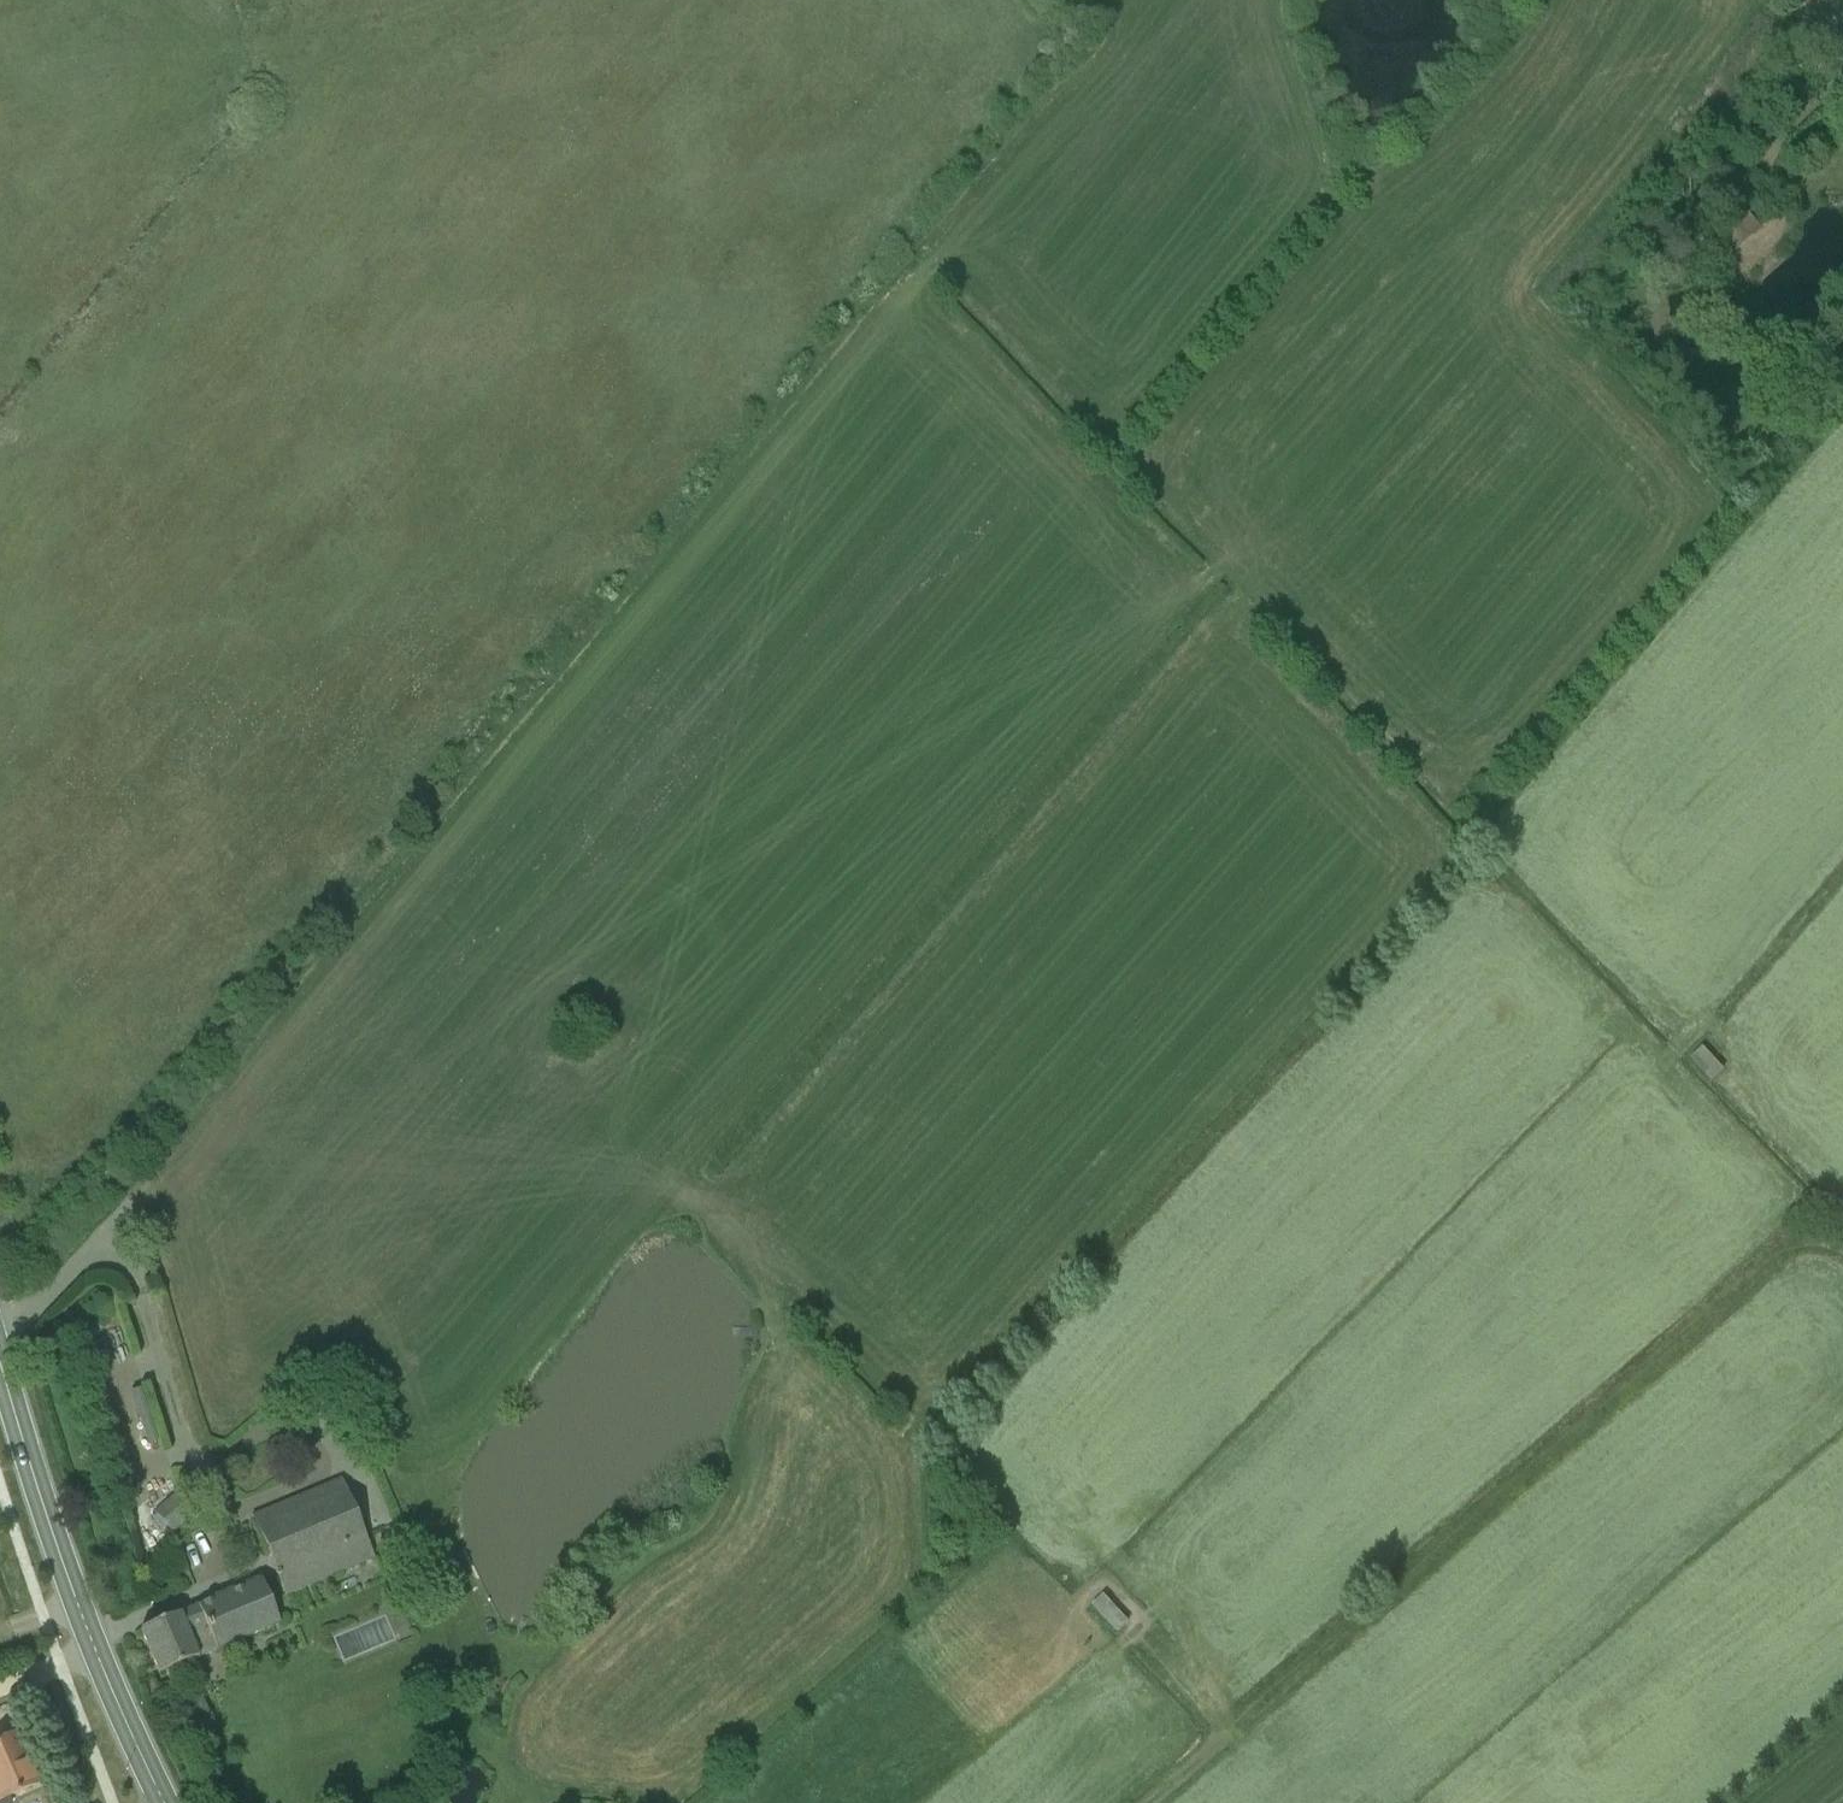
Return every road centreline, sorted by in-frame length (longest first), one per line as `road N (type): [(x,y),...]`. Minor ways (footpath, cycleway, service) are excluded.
road 1 (secondary): [(0,1346),(52,1520),(162,1802)]

